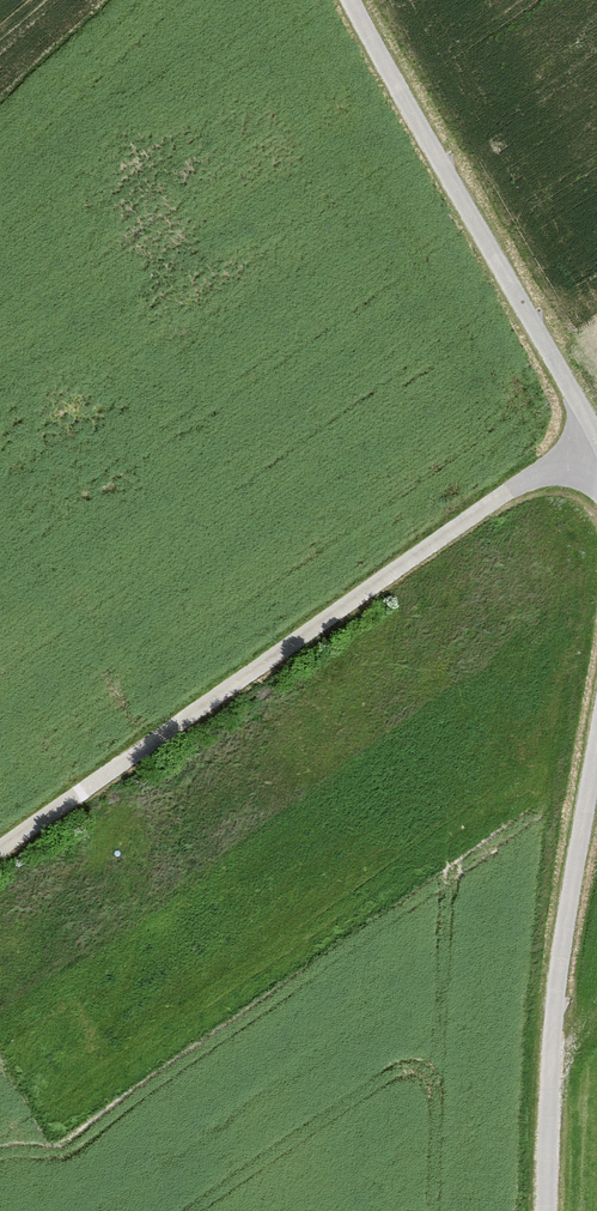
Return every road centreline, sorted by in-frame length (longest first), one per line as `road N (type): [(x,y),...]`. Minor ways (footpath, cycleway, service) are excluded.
road 1 (track): [(0,850),(515,485),(596,457)]
road 2 (unclassified): [(351,0),(596,433)]
road 3 (unclassified): [(596,740),(558,966),(546,1210)]

